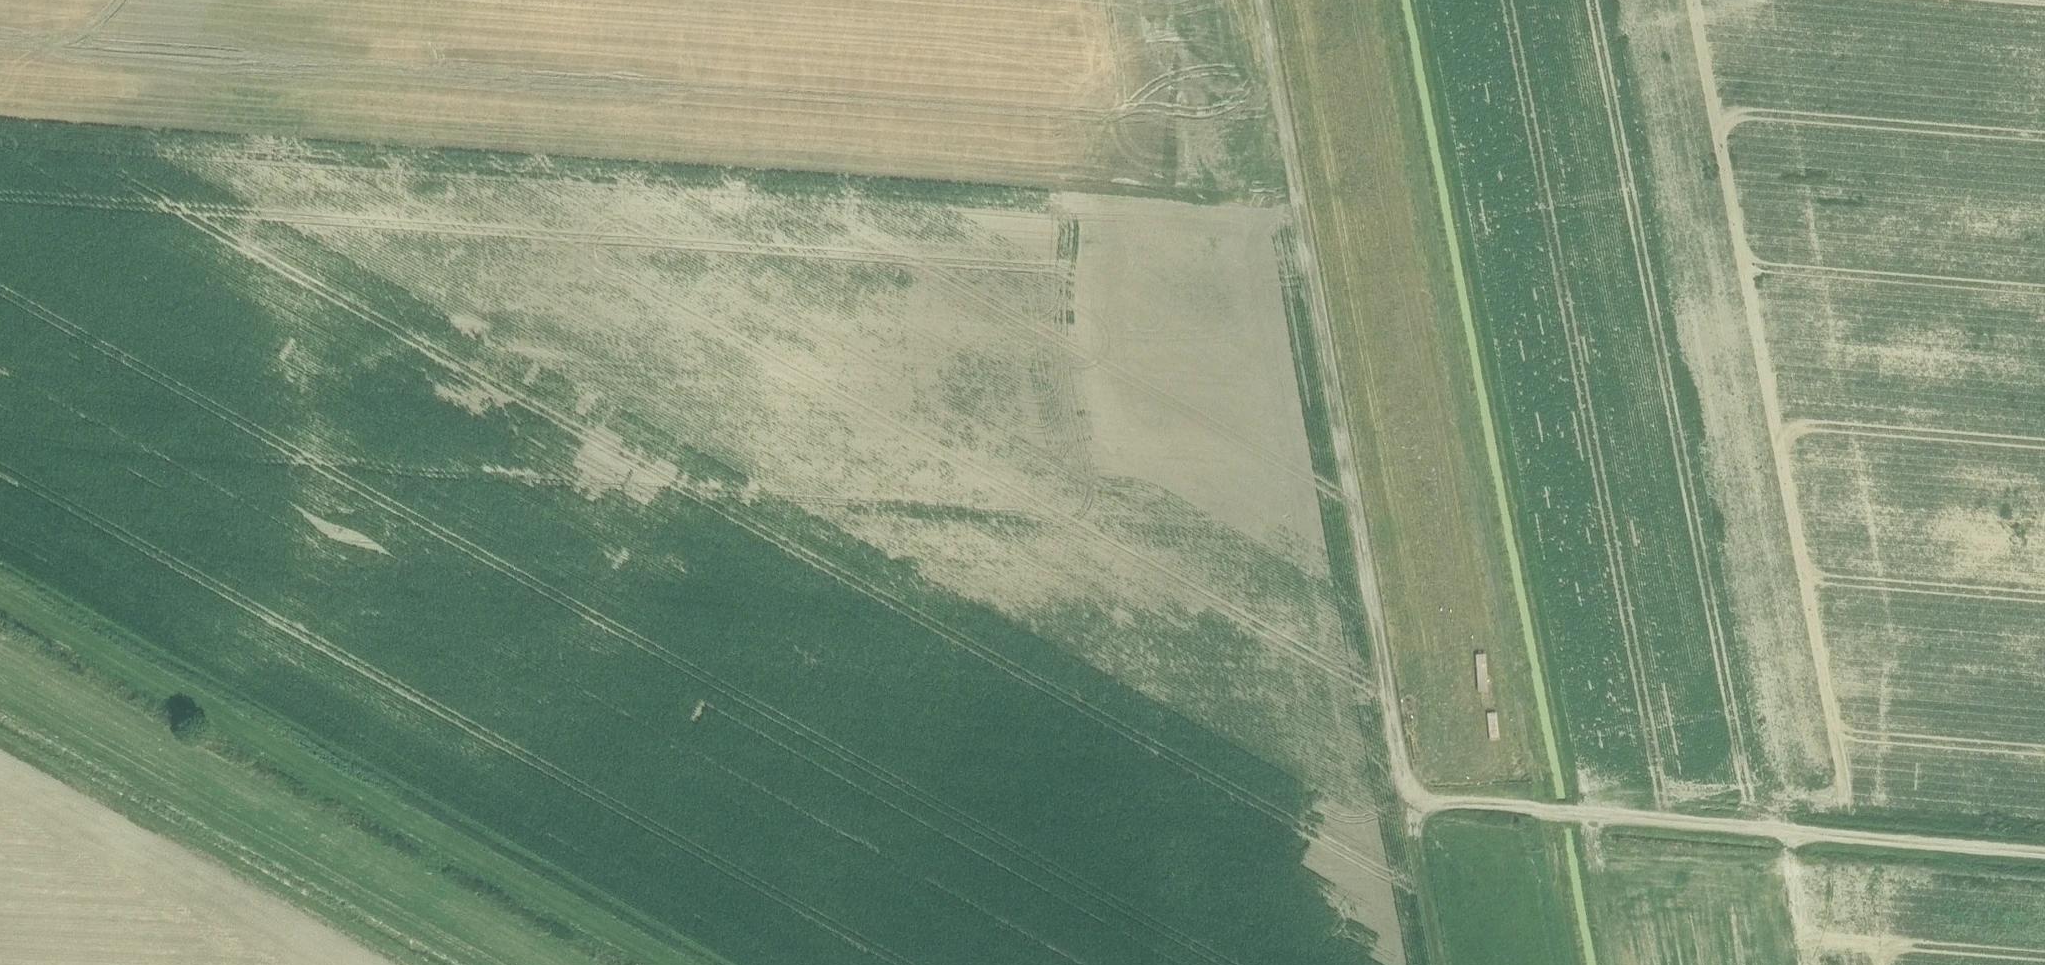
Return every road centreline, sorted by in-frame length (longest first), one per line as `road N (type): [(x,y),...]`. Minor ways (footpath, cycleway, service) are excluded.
road 1 (track): [(1387,0),(1542,813)]
road 2 (track): [(1410,795),(1262,0)]
road 3 (track): [(2044,855),(1567,816),(1410,795)]
road 4 (track): [(1410,795),(1442,964)]

